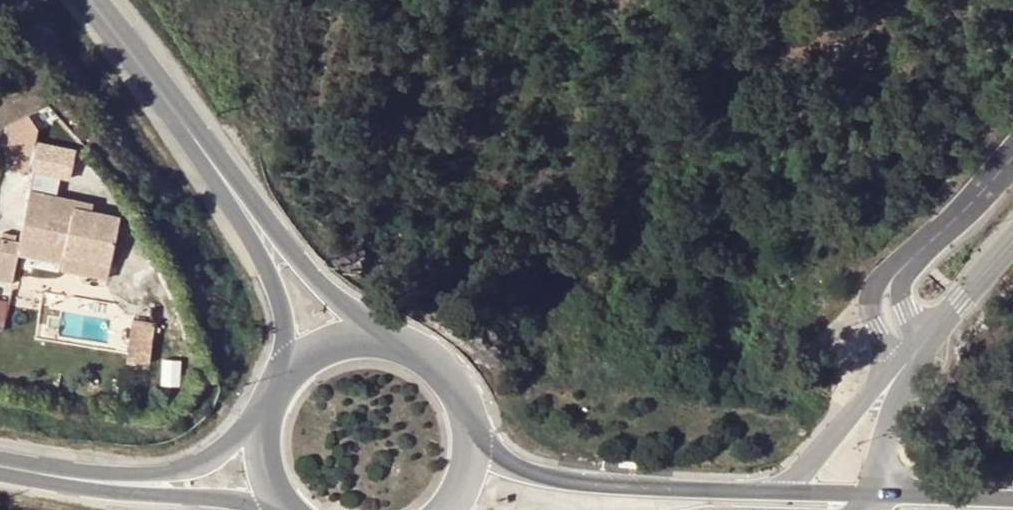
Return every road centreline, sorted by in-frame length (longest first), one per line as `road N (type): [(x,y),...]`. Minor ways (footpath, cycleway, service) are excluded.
road 1 (secondary): [(786,494),(623,489),(527,476),(475,437)]
road 2 (secondary): [(202,140),(280,312),(284,345),(271,395)]
road 3 (secondary): [(380,338),(202,140)]
road 4 (secondary): [(258,420),(202,463),(74,485)]
road 5 (secondary): [(74,485),(267,509)]
road 6 (residential): [(916,350),(786,494)]
road 7 (secondary): [(94,0),(202,140)]
road 8 (residential): [(884,497),(884,458),(916,350)]
road 9 (secondary): [(475,437),(451,380),(380,338)]
road 10 (residential): [(1012,247),(916,350)]
road 11 (residential): [(1012,158),(915,257)]
road 12 (residential): [(915,257),(883,279),(873,306),(886,340),(916,350)]
road 13 (secondary): [(1012,501),(884,497)]
road 14 (secondary): [(380,338),(317,351),(271,395)]

